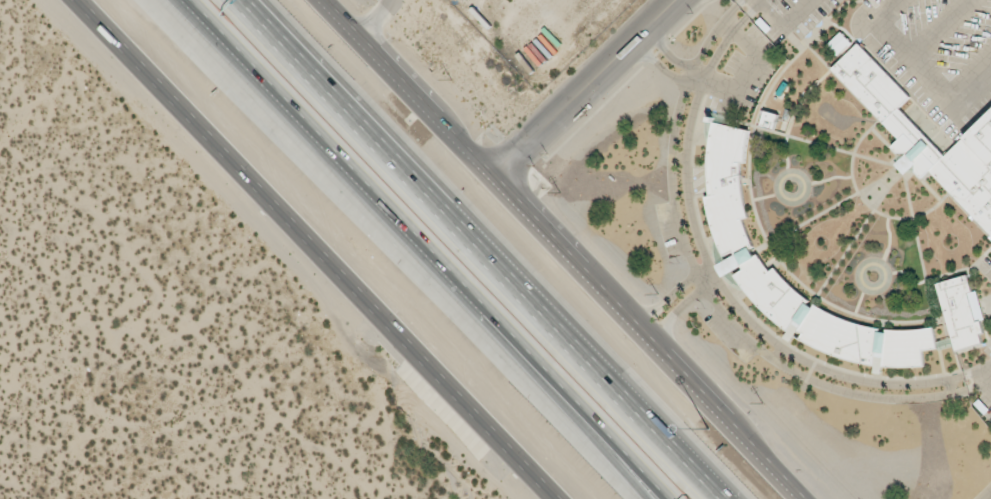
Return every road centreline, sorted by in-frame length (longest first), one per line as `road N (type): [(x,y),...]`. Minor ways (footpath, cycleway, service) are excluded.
road 1 (secondary): [(79,0),(565,498)]
road 2 (motorway): [(722,498),(244,0)]
road 3 (secondary): [(807,498),(332,0)]
road 4 (motorway): [(177,0),(651,493)]
road 5 (residential): [(676,0),(495,175)]

